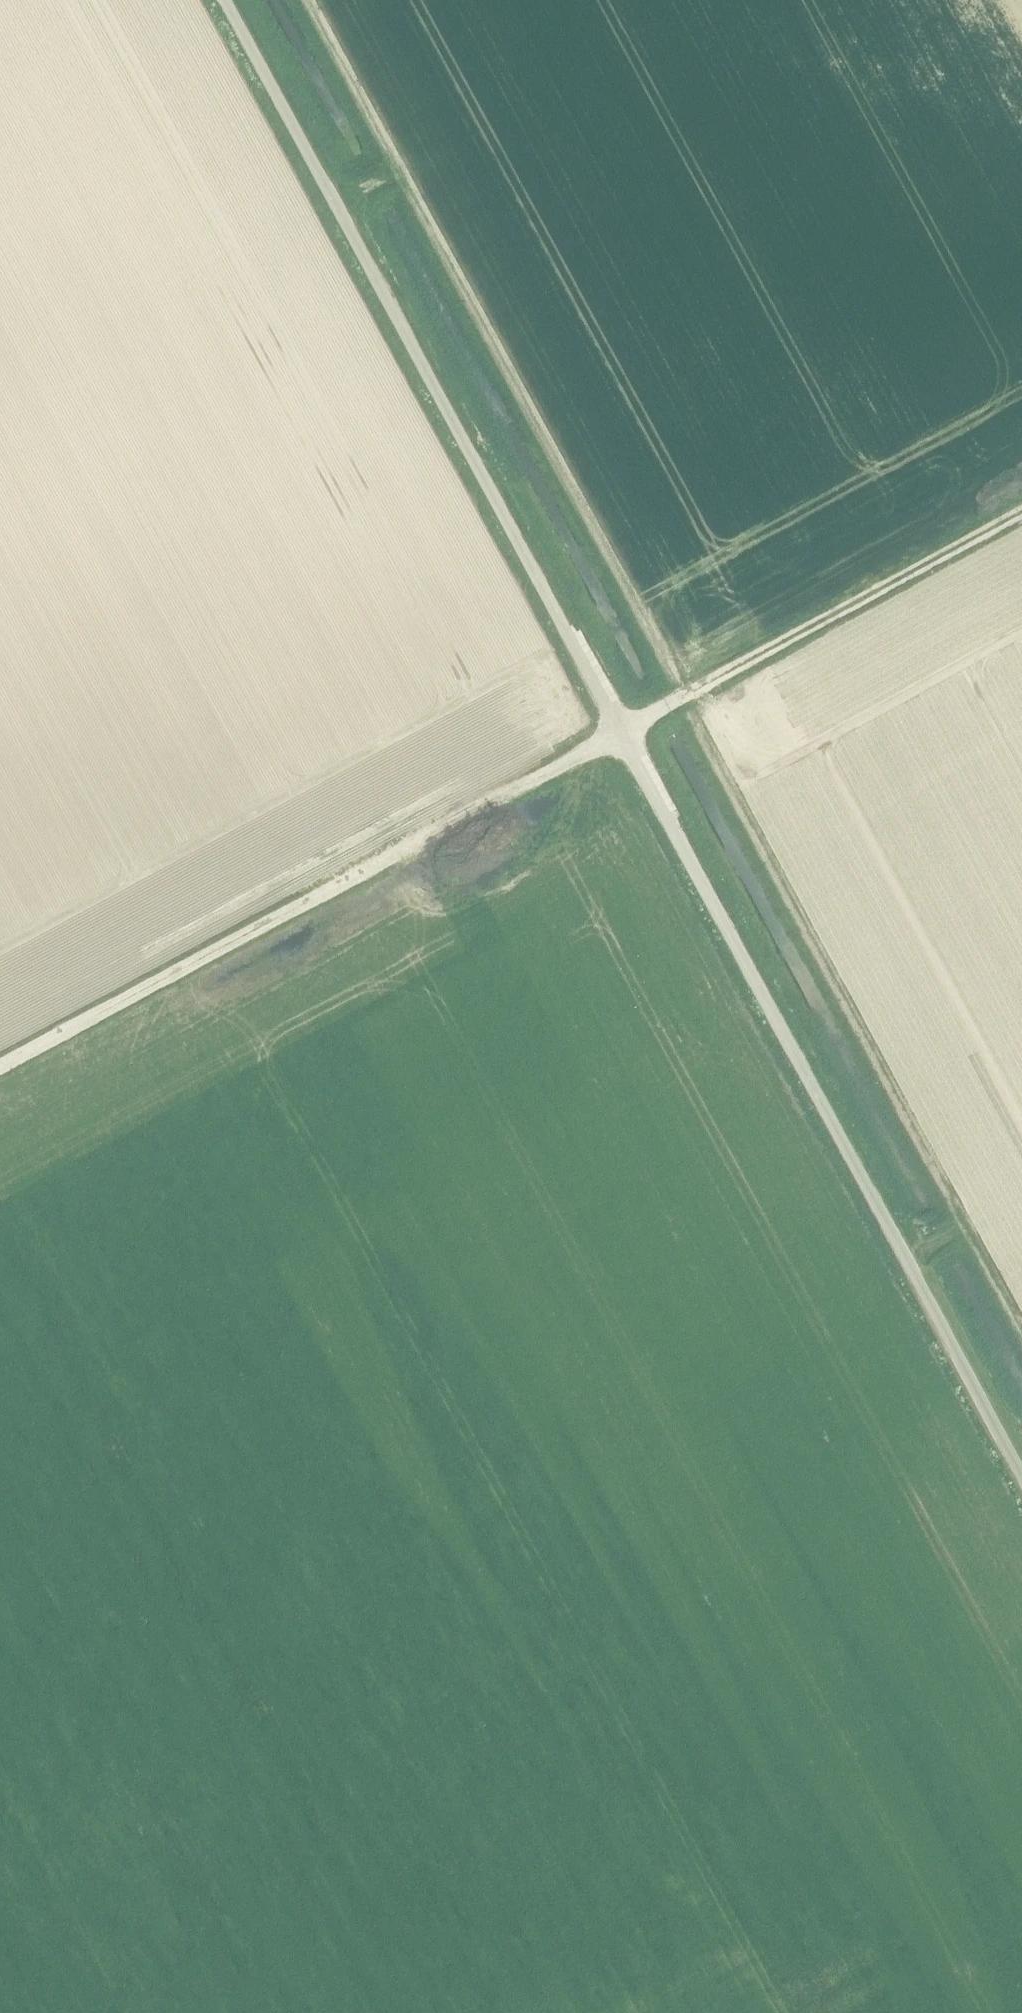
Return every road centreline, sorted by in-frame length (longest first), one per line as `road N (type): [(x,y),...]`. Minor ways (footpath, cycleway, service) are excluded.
road 1 (unclassified): [(1021,1473),(234,0)]
road 2 (track): [(1021,514),(0,1070)]

